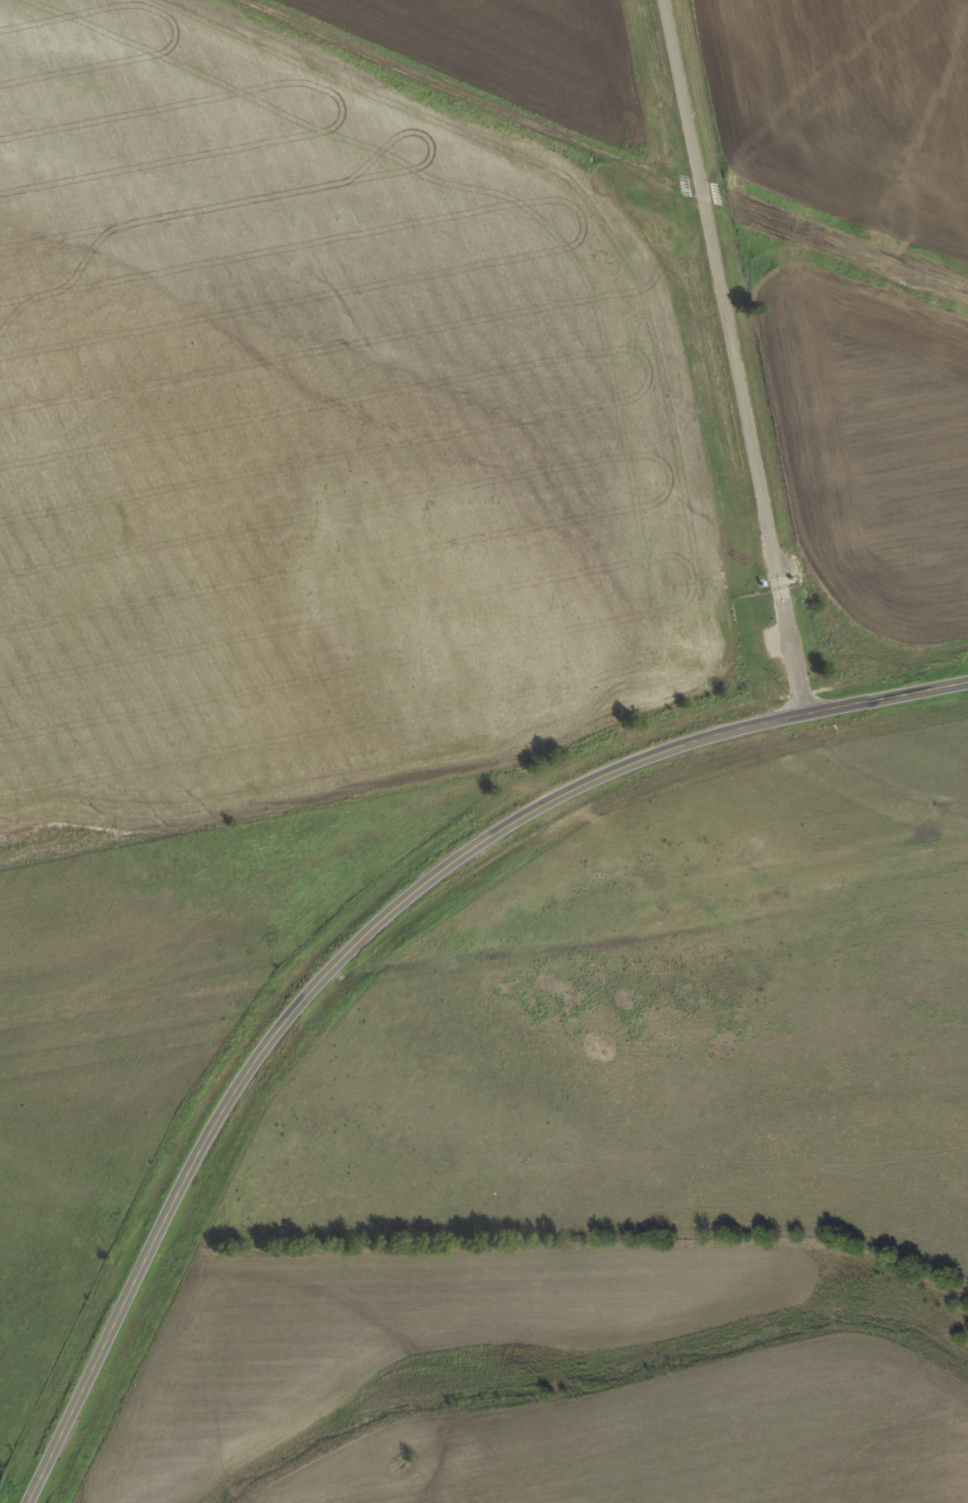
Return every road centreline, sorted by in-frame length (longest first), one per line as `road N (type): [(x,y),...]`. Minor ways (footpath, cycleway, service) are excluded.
road 1 (secondary): [(967,681),(675,751),(578,787),(488,837),(403,901),(336,965),(233,1098),(29,1502)]

